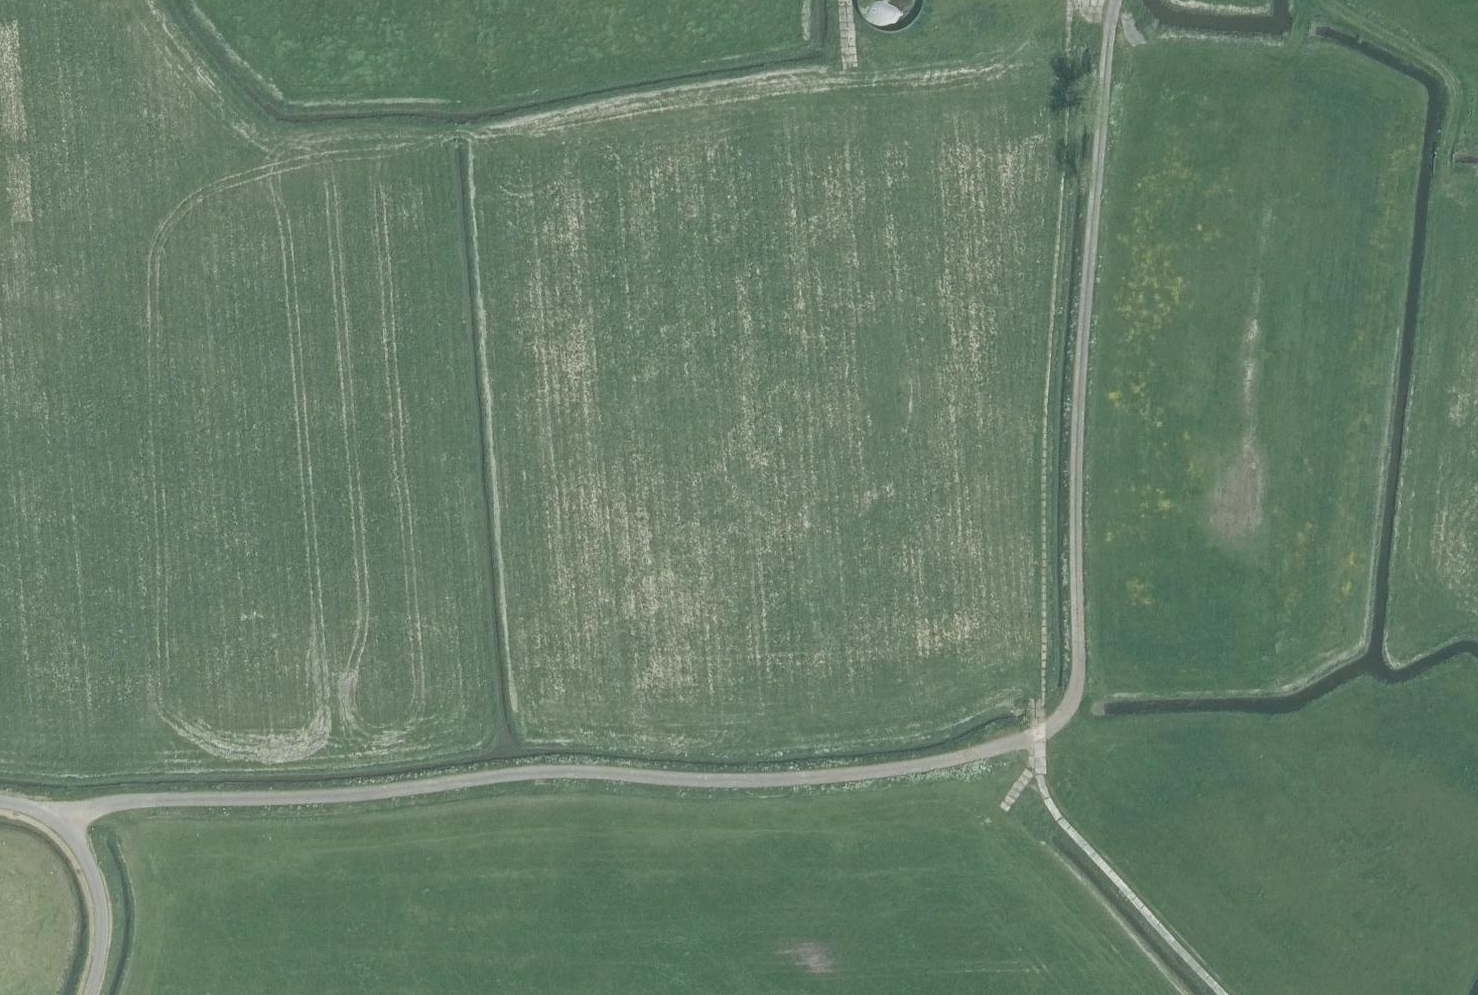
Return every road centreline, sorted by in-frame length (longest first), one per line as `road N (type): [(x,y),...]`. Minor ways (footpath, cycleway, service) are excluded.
road 1 (unclassified): [(88,994),(103,919),(85,853),(68,826),(32,807),(0,804)]

